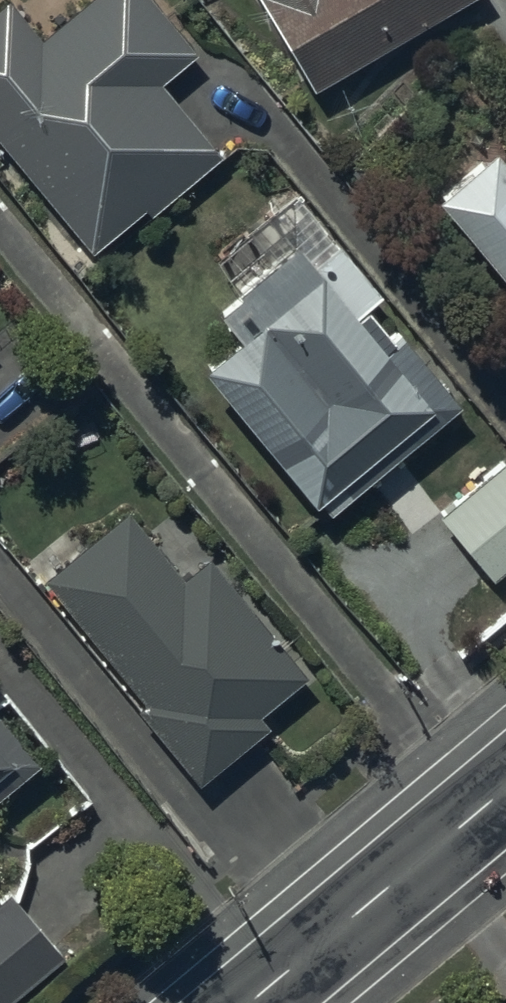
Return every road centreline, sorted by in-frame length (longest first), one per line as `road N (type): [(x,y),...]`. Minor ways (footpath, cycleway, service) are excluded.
road 1 (tertiary): [(505,791),(250,1002)]

